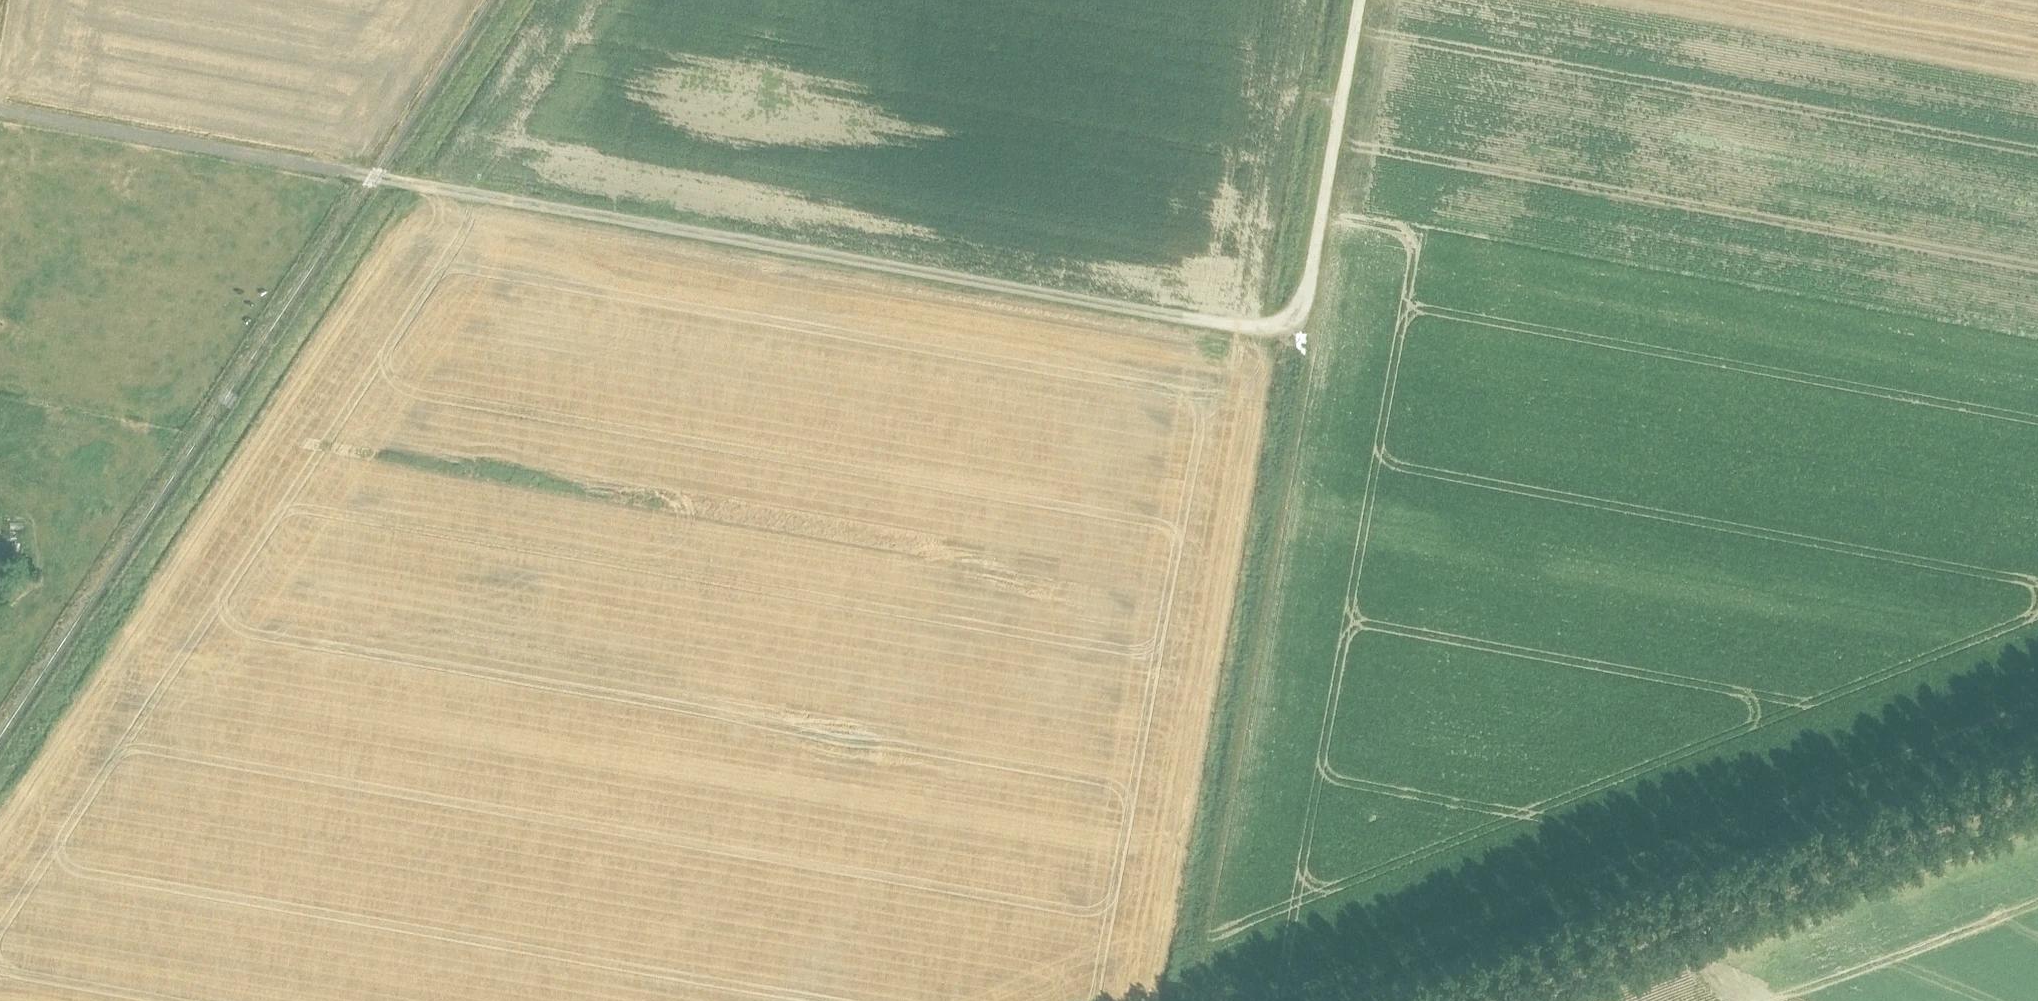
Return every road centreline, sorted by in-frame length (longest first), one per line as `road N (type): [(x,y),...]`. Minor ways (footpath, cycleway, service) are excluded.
road 1 (track): [(0,111),(1284,331)]
road 2 (track): [(1520,1000),(2037,799)]
road 3 (unclassified): [(1284,331),(1301,317),(1358,0)]

